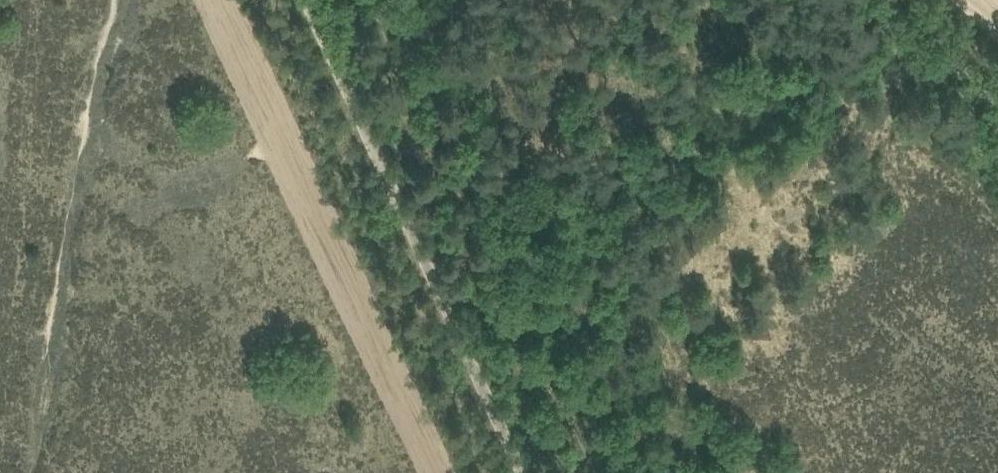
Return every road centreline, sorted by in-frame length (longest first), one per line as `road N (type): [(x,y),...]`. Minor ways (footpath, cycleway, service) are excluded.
road 1 (track): [(204,0),(426,472)]
road 2 (unclassified): [(533,472),(318,0)]

